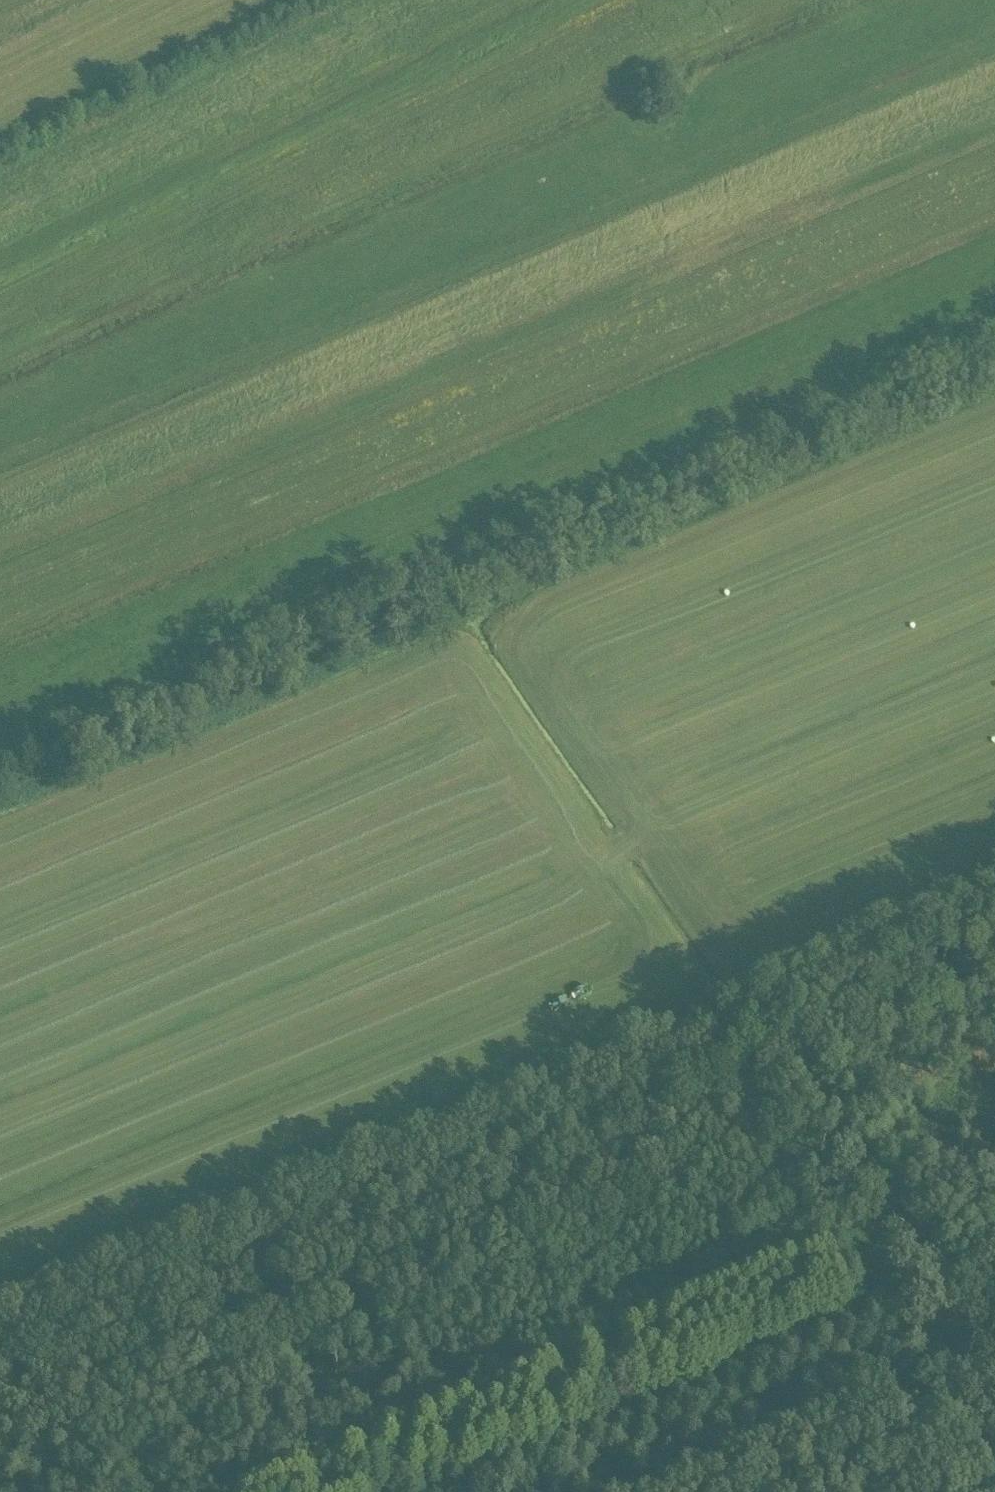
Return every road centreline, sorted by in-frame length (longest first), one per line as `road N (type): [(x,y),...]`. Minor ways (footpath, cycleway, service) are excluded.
road 1 (track): [(936,1325),(542,1491)]
road 2 (track): [(994,1300),(936,1325),(994,1409)]

